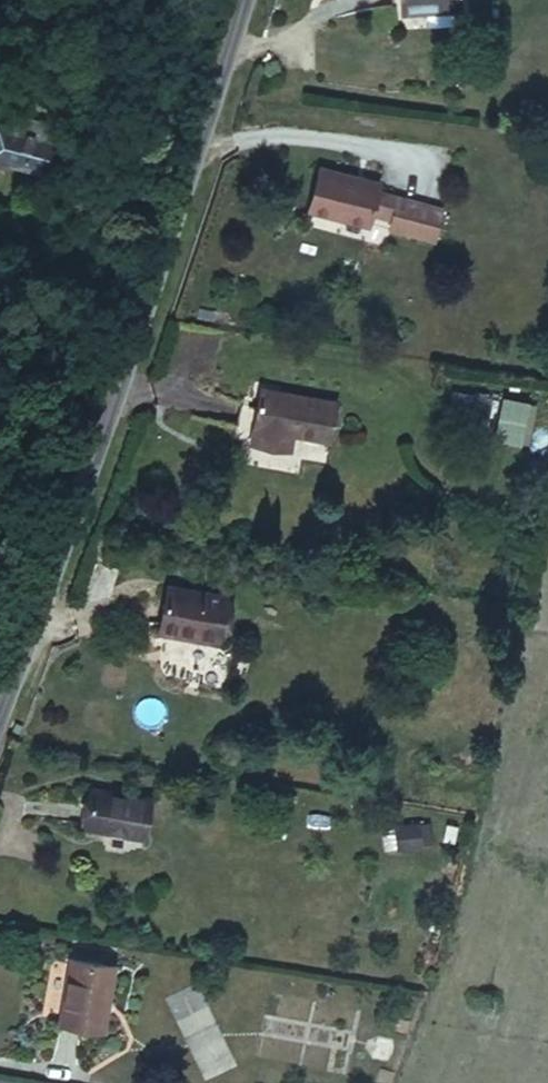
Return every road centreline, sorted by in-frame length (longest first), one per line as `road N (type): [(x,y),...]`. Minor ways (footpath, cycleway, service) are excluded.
road 1 (residential): [(0,692),(128,360),(242,0)]

